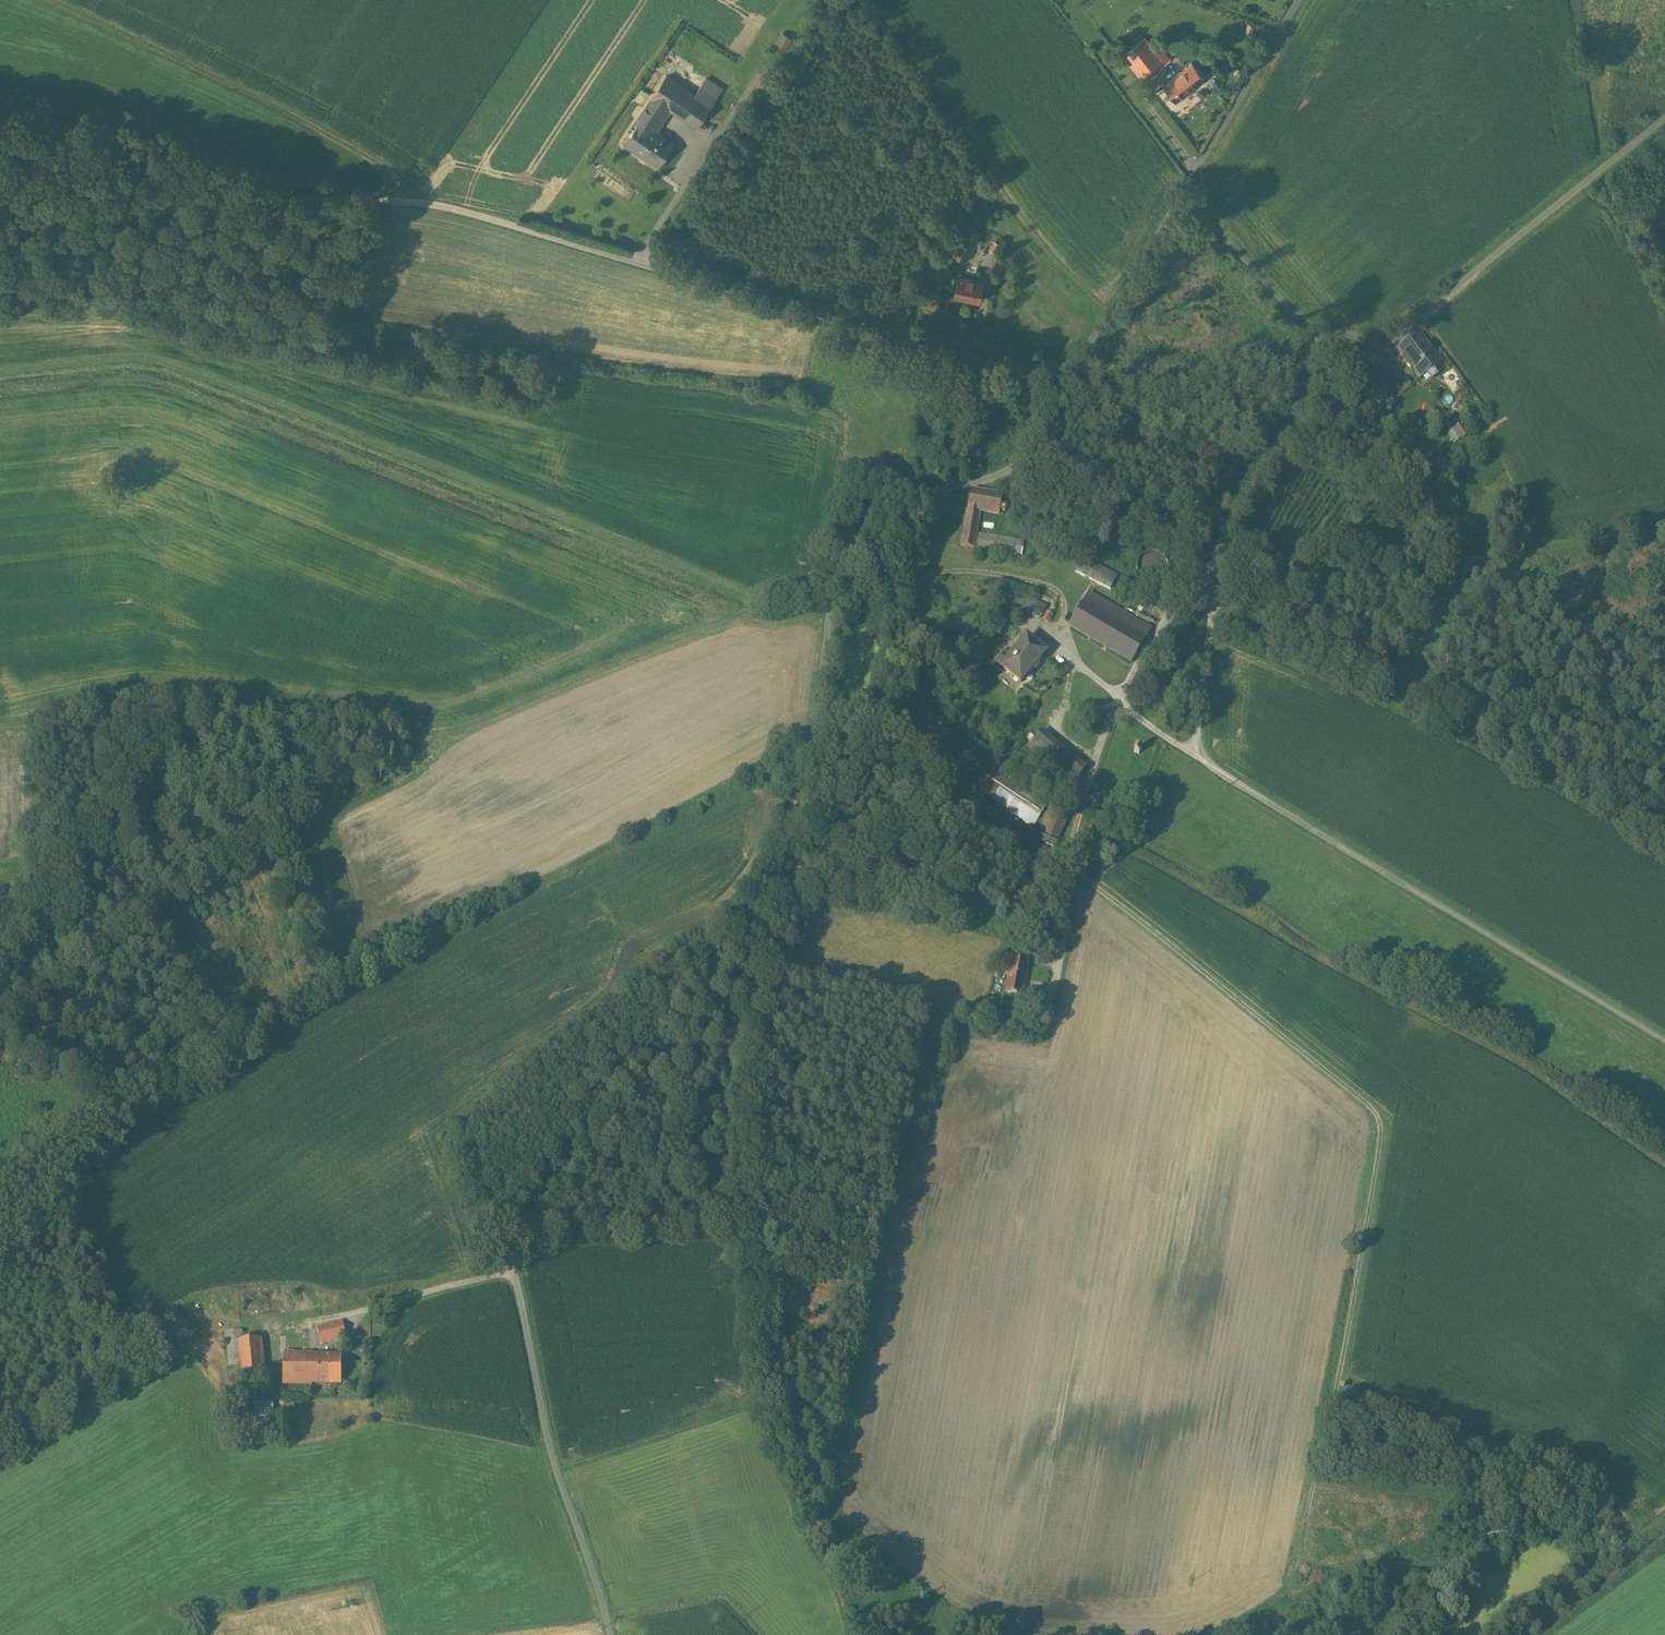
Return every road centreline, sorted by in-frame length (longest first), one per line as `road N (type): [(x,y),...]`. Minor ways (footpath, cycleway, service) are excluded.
road 1 (unclassified): [(1079,364),(1034,445),(1013,466),(979,481),(907,492),(860,533),(830,609),(812,745),(779,882),(533,1210),(517,1246),(515,1271),(552,1452),(609,1634)]
road 2 (unclassified): [(1079,364),(820,315),(429,203),(0,171)]
road 3 (track): [(1072,866),(1380,1120),(1305,1569),(1281,1597),(1208,1634)]
road 4 (unclassified): [(1664,1040),(1204,754),(1198,729),(1220,549),(1249,493),(1316,410)]
road 5 (track): [(50,0),(294,117),(394,177),(417,202)]
road 6 (track): [(450,733),(792,592),(838,584)]
road 7 (unclassified): [(1360,368),(1664,116)]
road 8 (unclassified): [(1347,371),(1189,182)]
road 9 (unclassified): [(1189,182),(1079,364)]
road 10 (unclassified): [(1299,0),(1189,182)]
road 11 (unclassified): [(1271,369),(1079,364)]
road 12 (track): [(639,262),(701,150),(682,133)]

